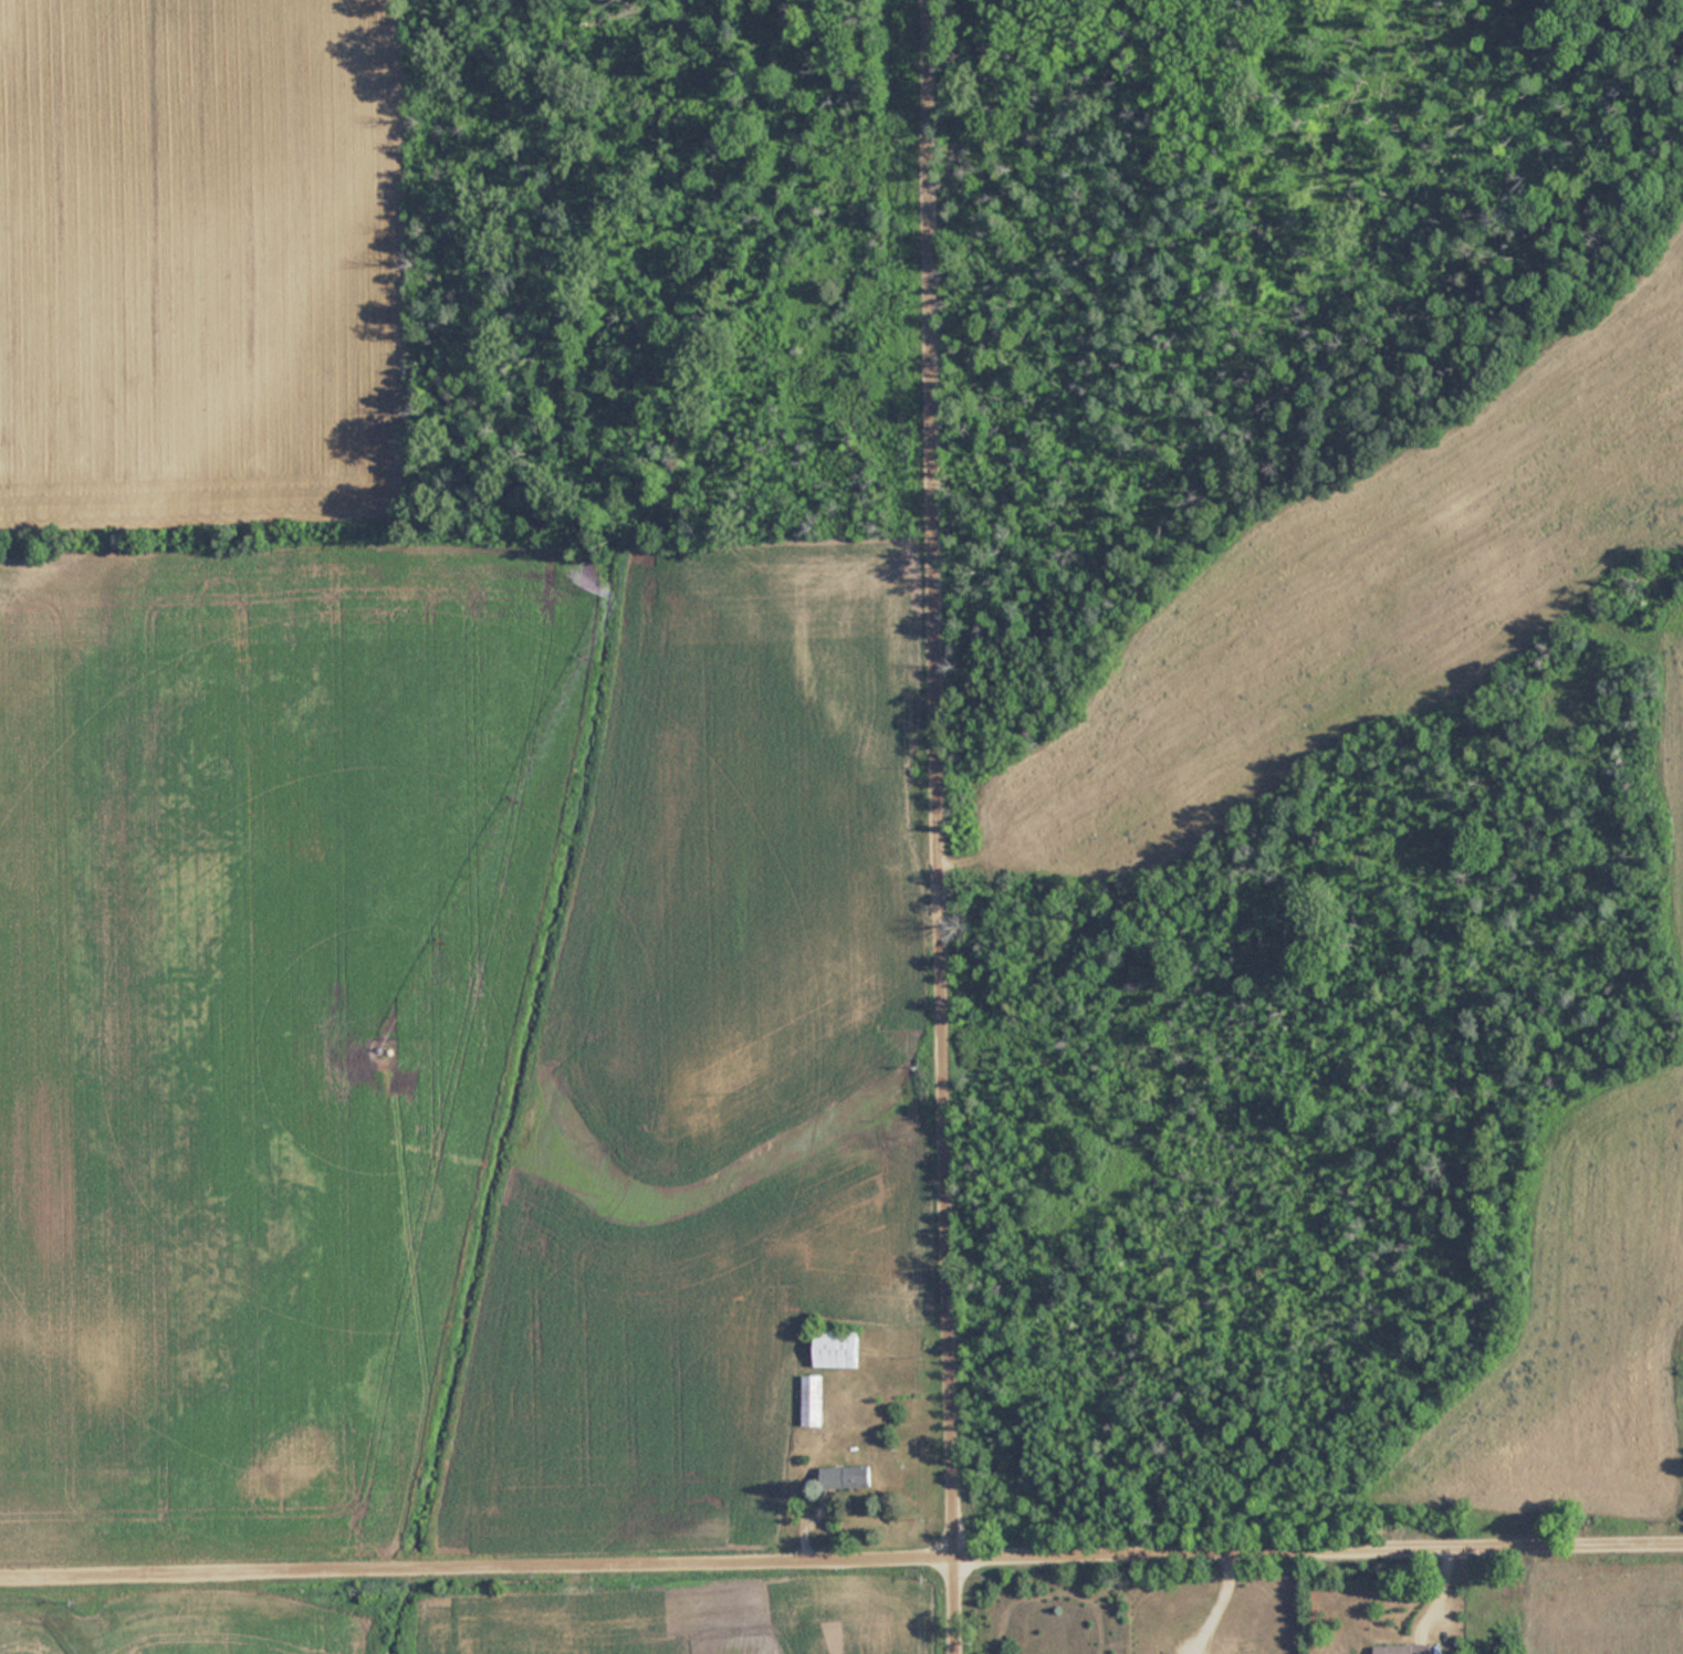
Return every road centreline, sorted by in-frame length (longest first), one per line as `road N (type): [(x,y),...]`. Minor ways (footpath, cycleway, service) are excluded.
road 1 (residential): [(958,1562),(928,0)]
road 2 (residential): [(0,1576),(415,1577),(958,1562)]
road 3 (residential): [(958,1562),(1682,1548)]

